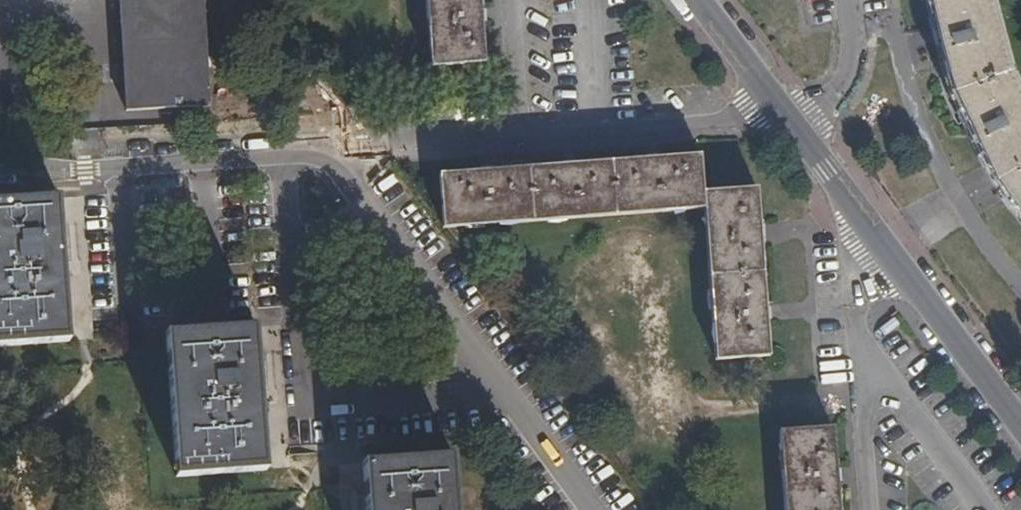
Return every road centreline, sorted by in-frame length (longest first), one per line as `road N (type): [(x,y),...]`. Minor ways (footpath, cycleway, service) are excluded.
road 1 (residential): [(778,102),(753,118),(327,149)]
road 2 (residential): [(327,149),(594,509)]
road 3 (residential): [(778,102),(1020,418)]
road 4 (residential): [(327,149),(0,173)]
road 5 (residential): [(698,0),(778,102)]

